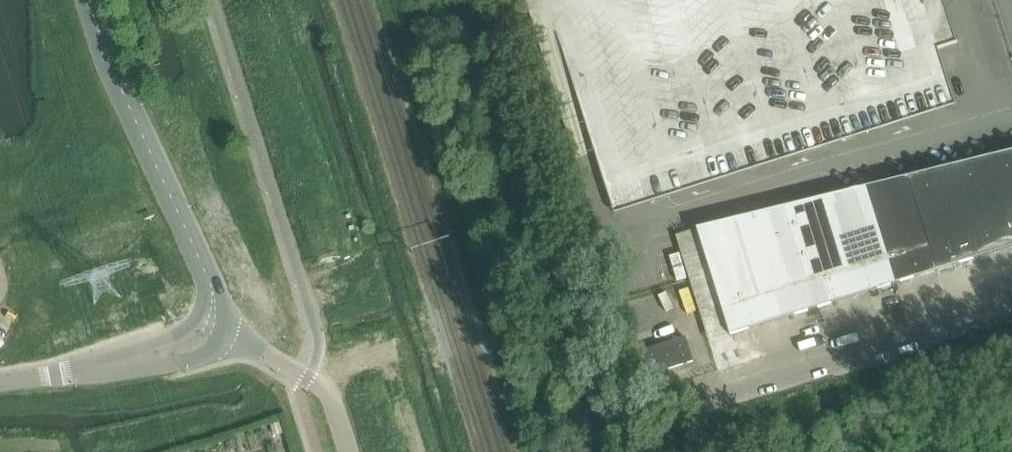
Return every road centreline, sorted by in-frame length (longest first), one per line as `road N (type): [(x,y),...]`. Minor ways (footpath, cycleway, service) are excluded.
road 1 (unclassified): [(1011,297),(657,406)]
road 2 (tertiary): [(210,330),(216,296),(89,0)]
road 3 (residential): [(61,376),(164,368),(207,349),(210,330)]
road 4 (residential): [(210,330),(61,376)]

